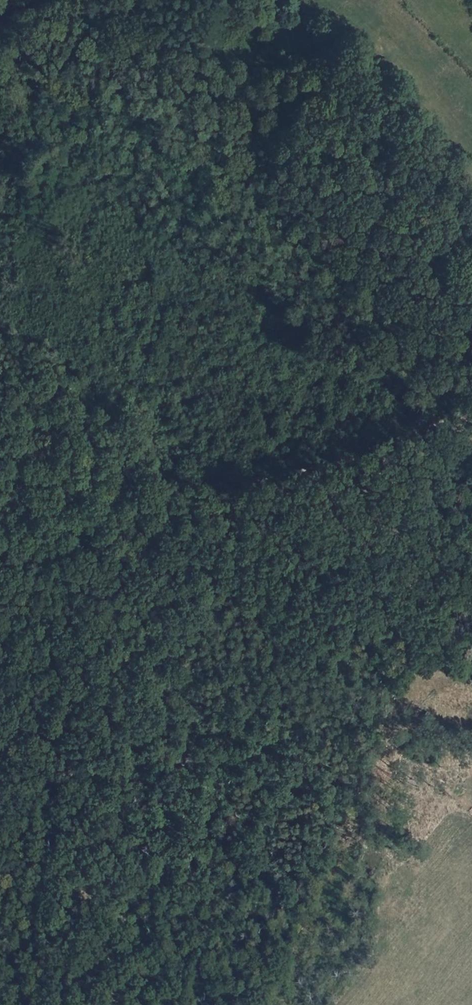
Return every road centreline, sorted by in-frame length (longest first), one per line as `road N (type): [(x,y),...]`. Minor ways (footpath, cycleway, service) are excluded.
road 1 (track): [(471,420),(384,452),(0,510)]

